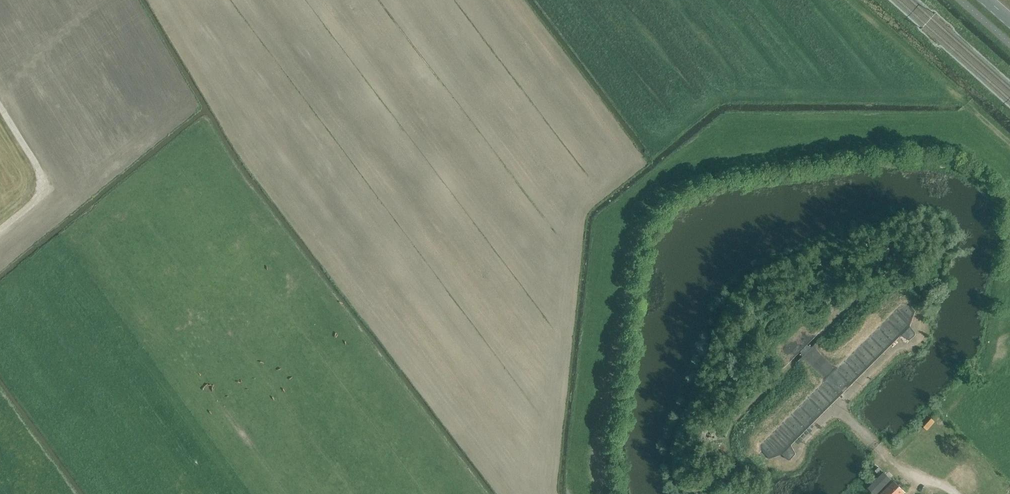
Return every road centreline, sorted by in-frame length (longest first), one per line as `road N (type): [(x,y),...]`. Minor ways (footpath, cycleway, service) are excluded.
road 1 (track): [(0,103),(43,181),(38,198),(0,229)]

